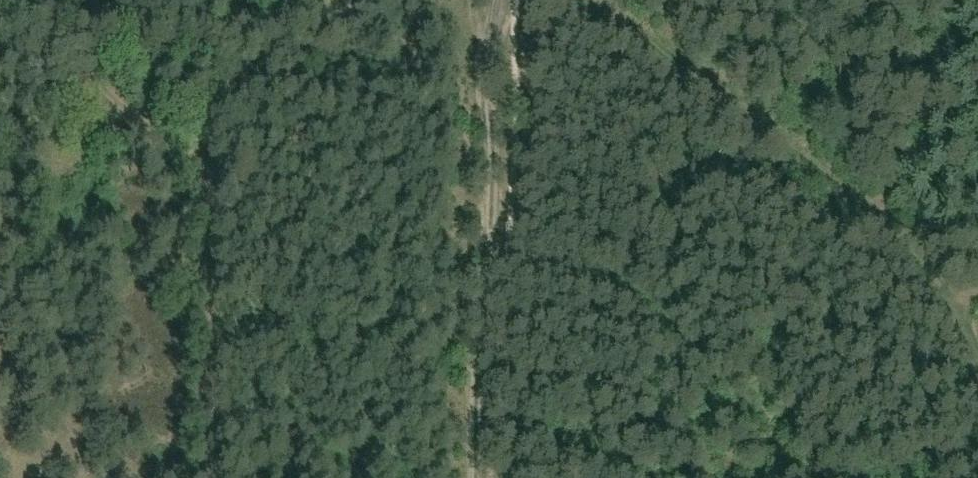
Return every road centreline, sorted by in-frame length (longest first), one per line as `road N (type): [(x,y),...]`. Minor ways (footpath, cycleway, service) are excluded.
road 1 (track): [(977,343),(967,313),(836,178),(576,0)]
road 2 (track): [(185,477),(191,182),(157,123),(105,92),(96,0)]
road 3 (track): [(479,477),(494,189),(489,63),(501,0)]

